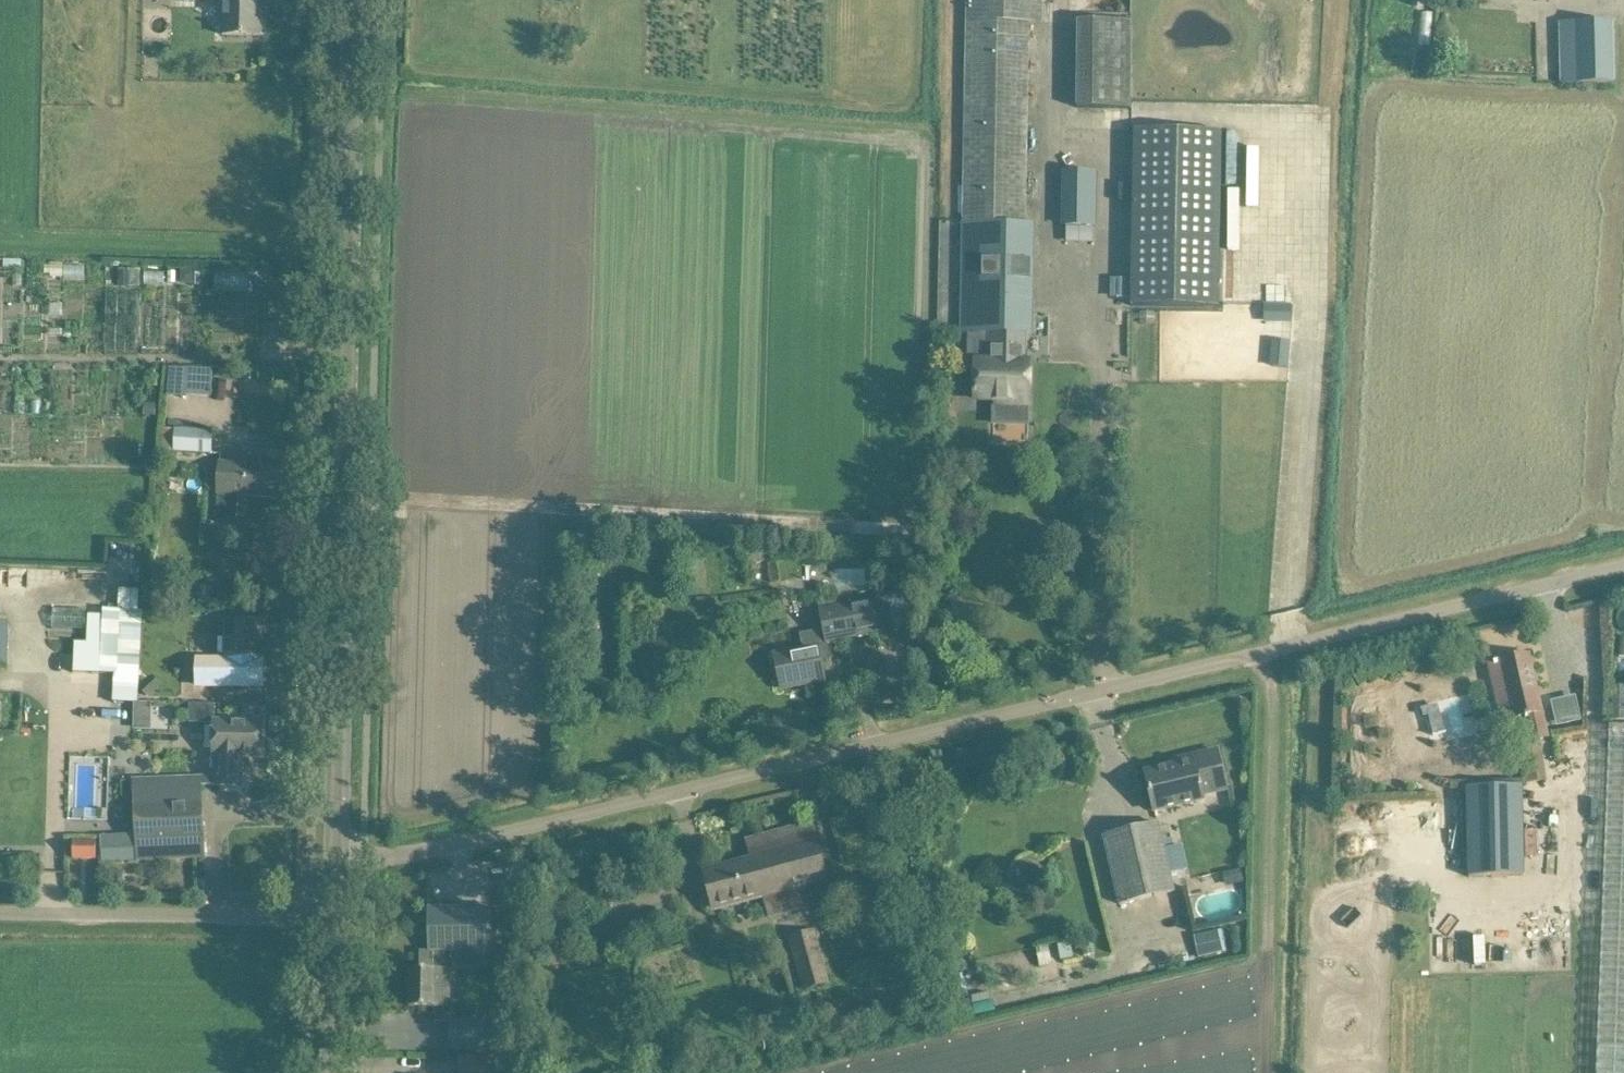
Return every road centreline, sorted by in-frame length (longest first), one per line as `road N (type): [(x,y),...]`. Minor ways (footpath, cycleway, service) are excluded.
road 1 (unclassified): [(341,866),(852,754),(1623,564)]
road 2 (tertiary): [(341,866),(358,0)]
road 3 (unclassified): [(339,910),(0,909)]
road 4 (tertiary): [(336,1072),(339,910)]

